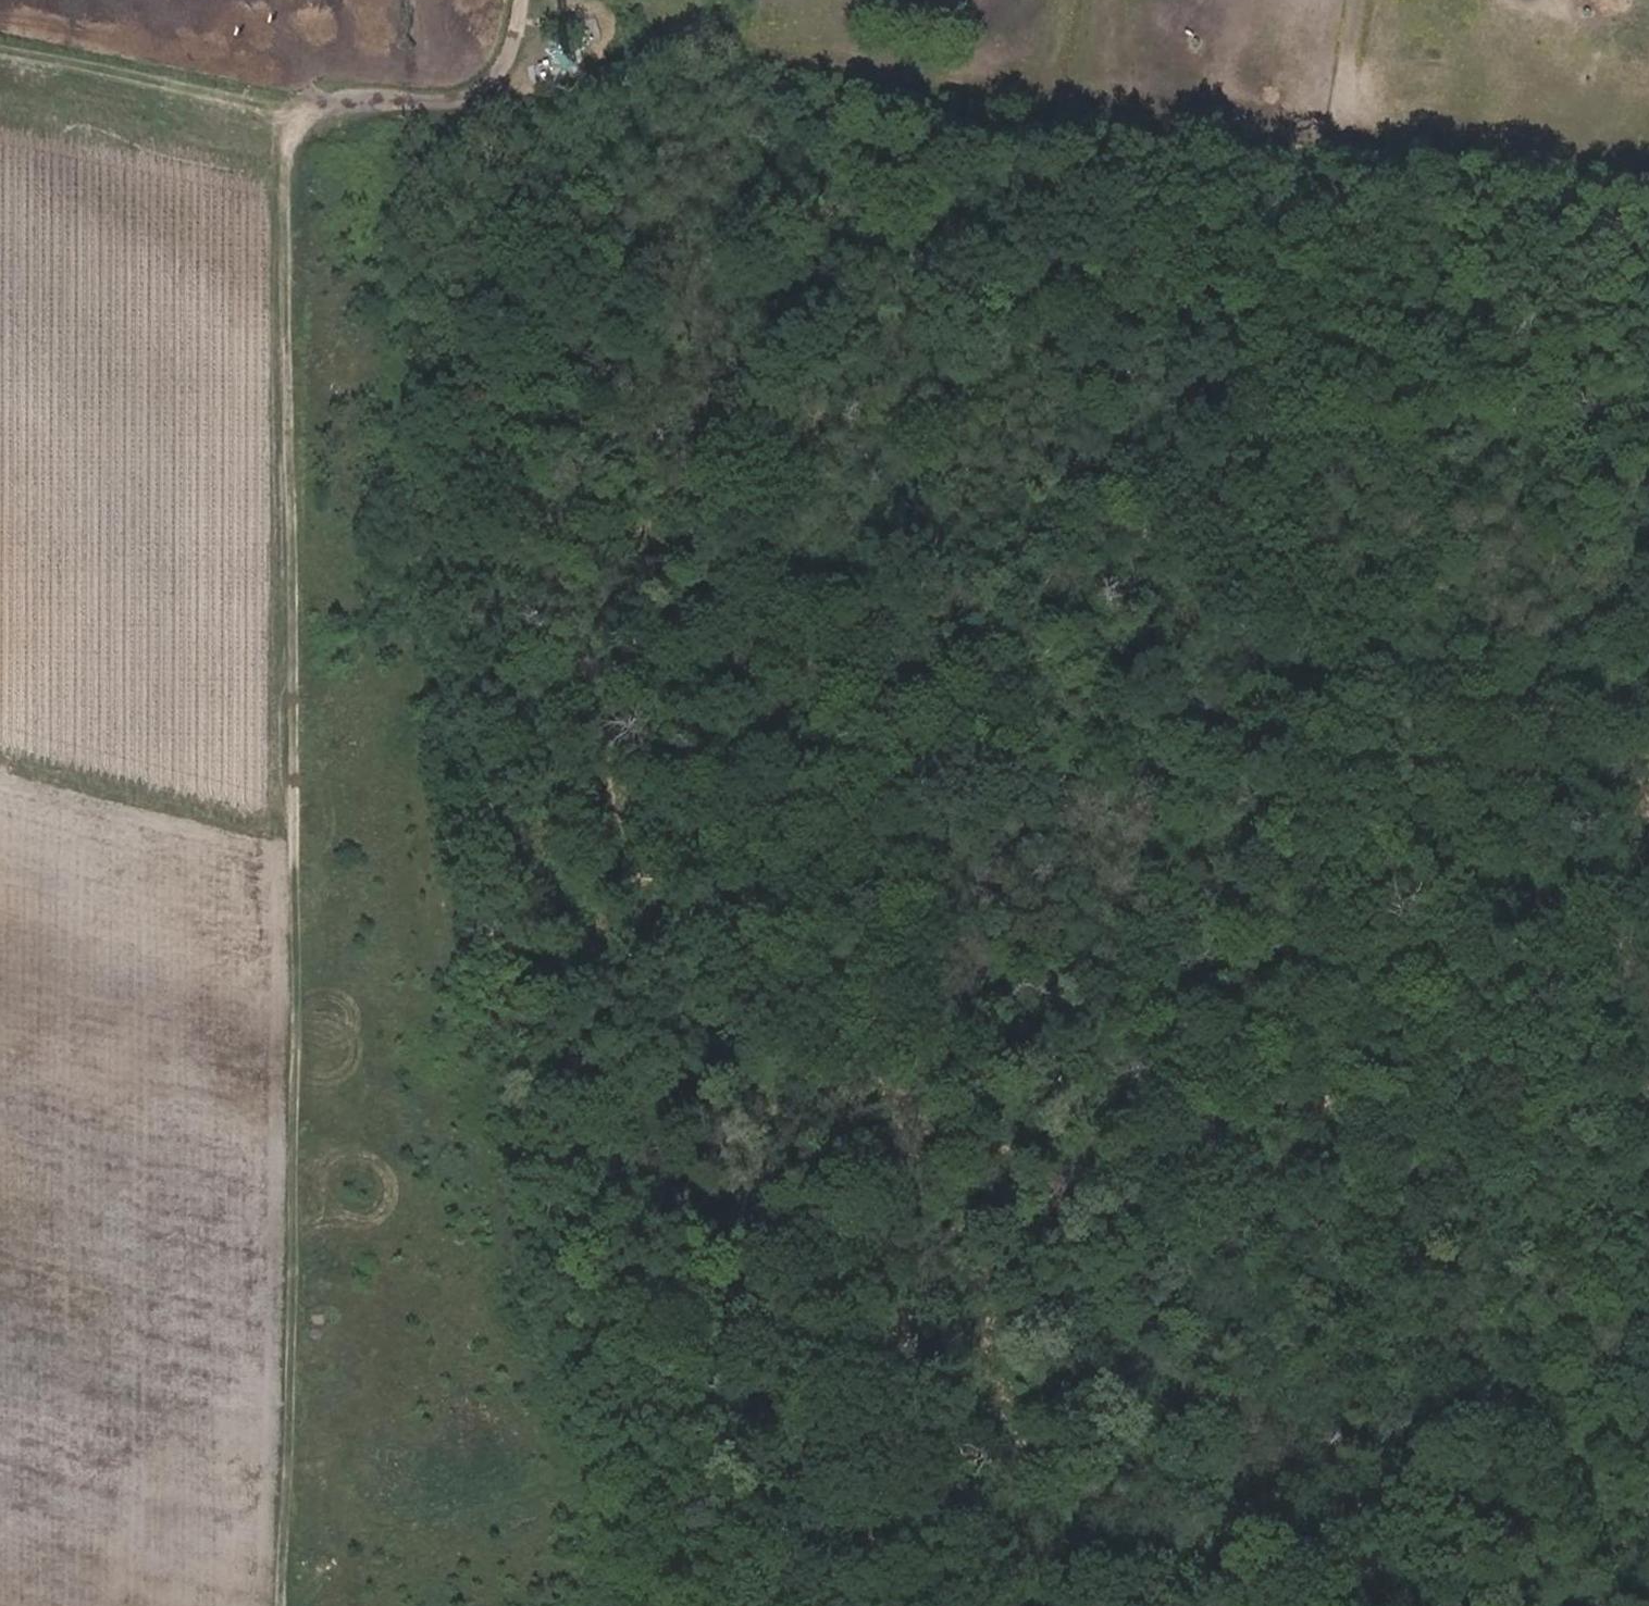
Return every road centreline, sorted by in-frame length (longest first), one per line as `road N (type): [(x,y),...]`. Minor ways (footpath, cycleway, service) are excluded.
road 1 (track): [(522,0),(496,82),(466,99),(345,94),(290,119),(283,165),(291,1237),(283,1605)]
road 2 (track): [(0,47),(290,119)]

